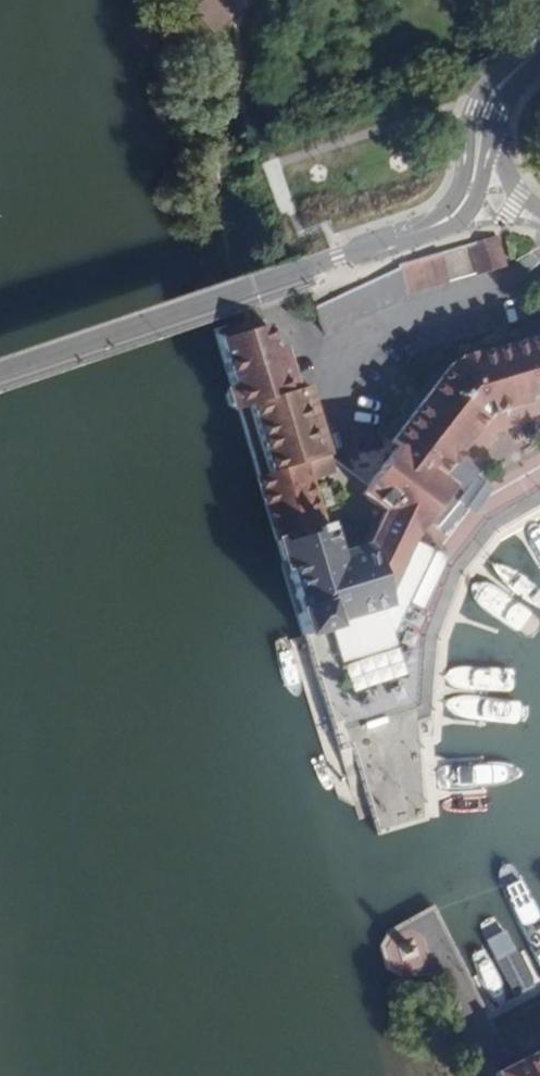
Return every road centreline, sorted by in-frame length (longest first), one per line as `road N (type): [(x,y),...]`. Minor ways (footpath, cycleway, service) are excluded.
road 1 (residential): [(402,236),(0,369)]
road 2 (residential): [(524,63),(488,86),(475,106),(455,198),(402,236)]
road 3 (residential): [(402,236),(467,212),(491,144)]

